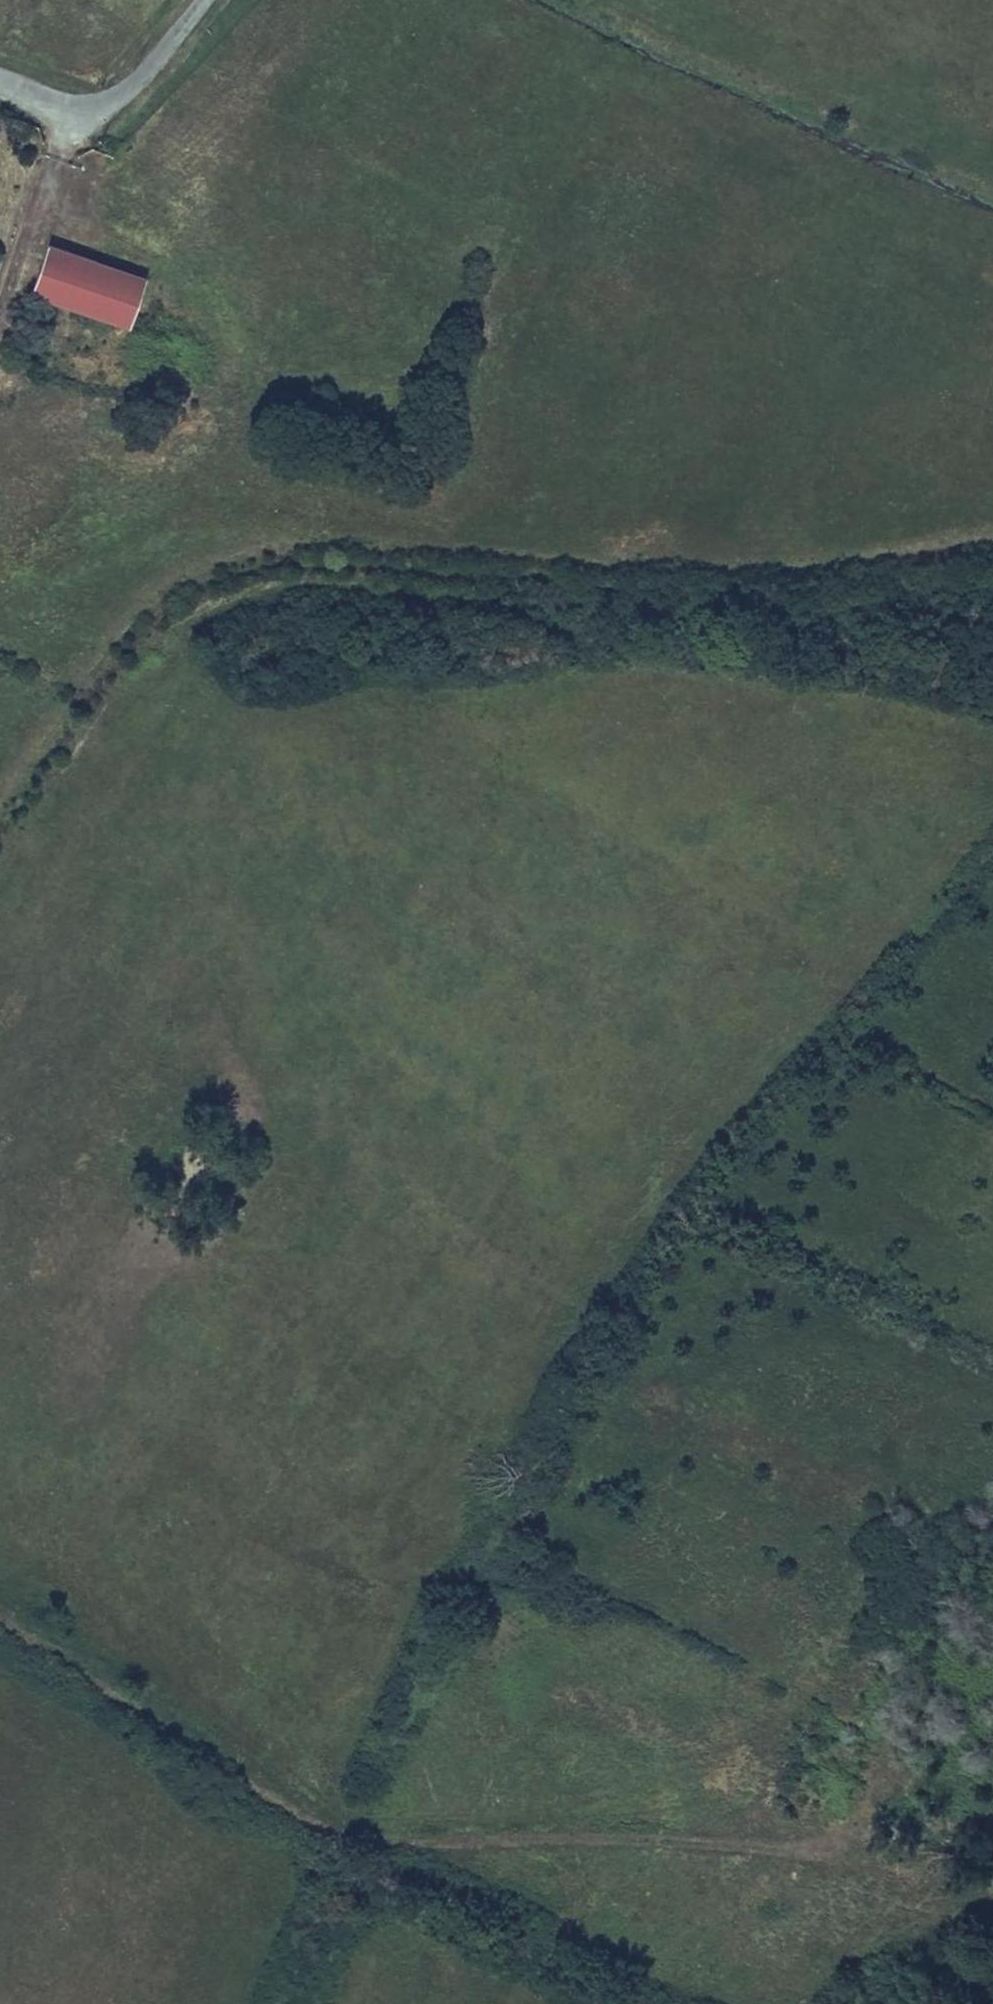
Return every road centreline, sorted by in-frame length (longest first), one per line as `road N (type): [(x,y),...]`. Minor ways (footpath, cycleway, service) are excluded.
road 1 (track): [(0,1606),(272,1789),(346,1828),(423,1840),(669,1837),(830,1848)]
road 2 (unclassified): [(0,72),(100,94),(135,78),(200,0)]

